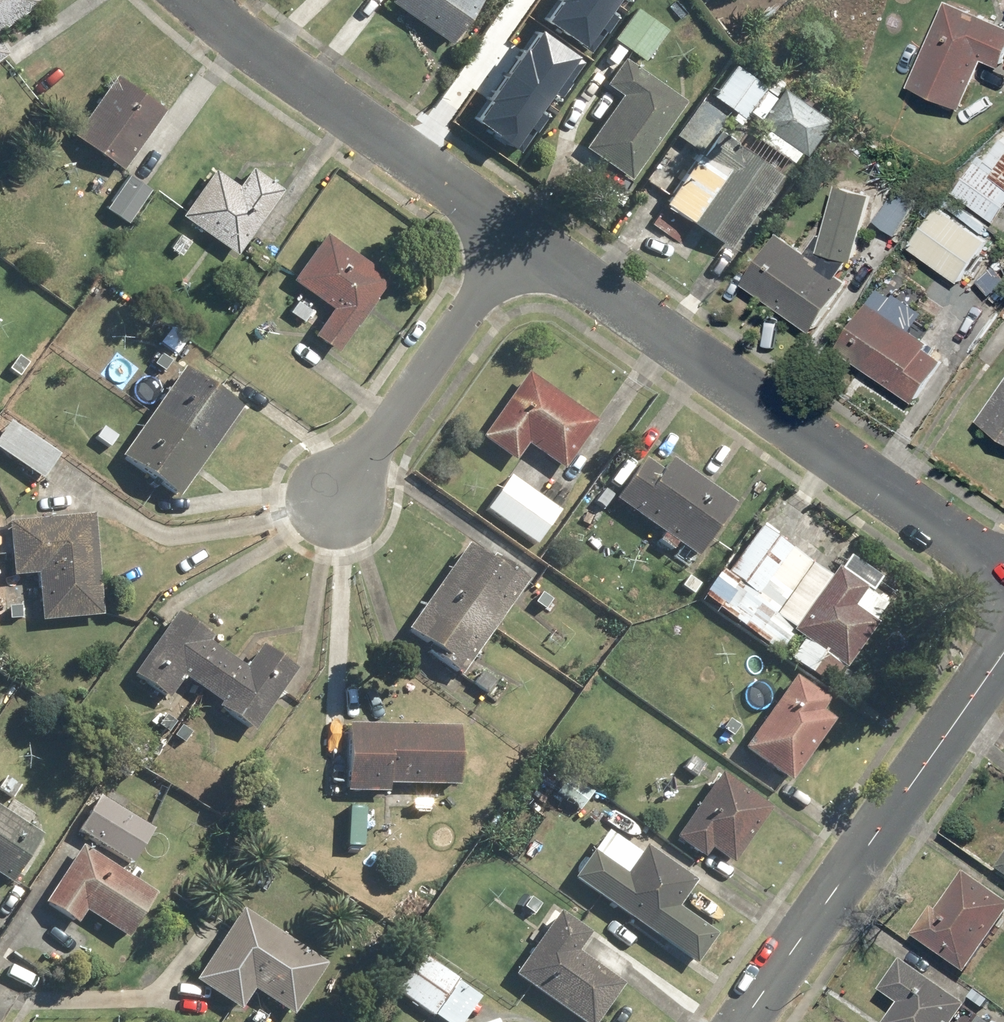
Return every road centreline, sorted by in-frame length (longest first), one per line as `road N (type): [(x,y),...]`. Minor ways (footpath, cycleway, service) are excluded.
road 1 (residential): [(1003,581),(523,240)]
road 2 (residential): [(1003,650),(745,1021)]
road 3 (residential): [(523,240),(201,0)]
road 4 (residential): [(333,504),(523,240)]

